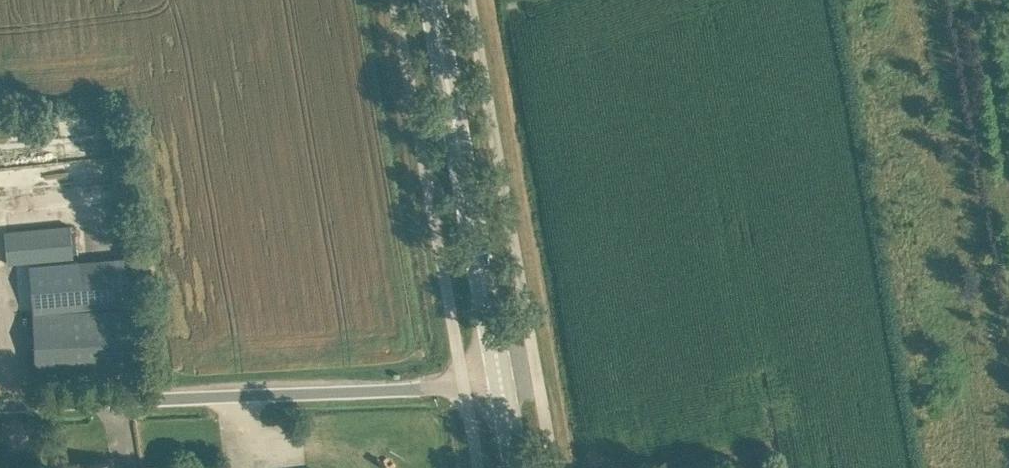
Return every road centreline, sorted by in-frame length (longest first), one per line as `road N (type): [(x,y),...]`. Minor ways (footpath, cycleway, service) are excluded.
road 1 (unclassified): [(0,404),(462,385)]
road 2 (unclassified): [(393,0),(462,385)]
road 3 (primary): [(500,382),(432,0)]
road 4 (unclassified): [(538,381),(470,0)]

